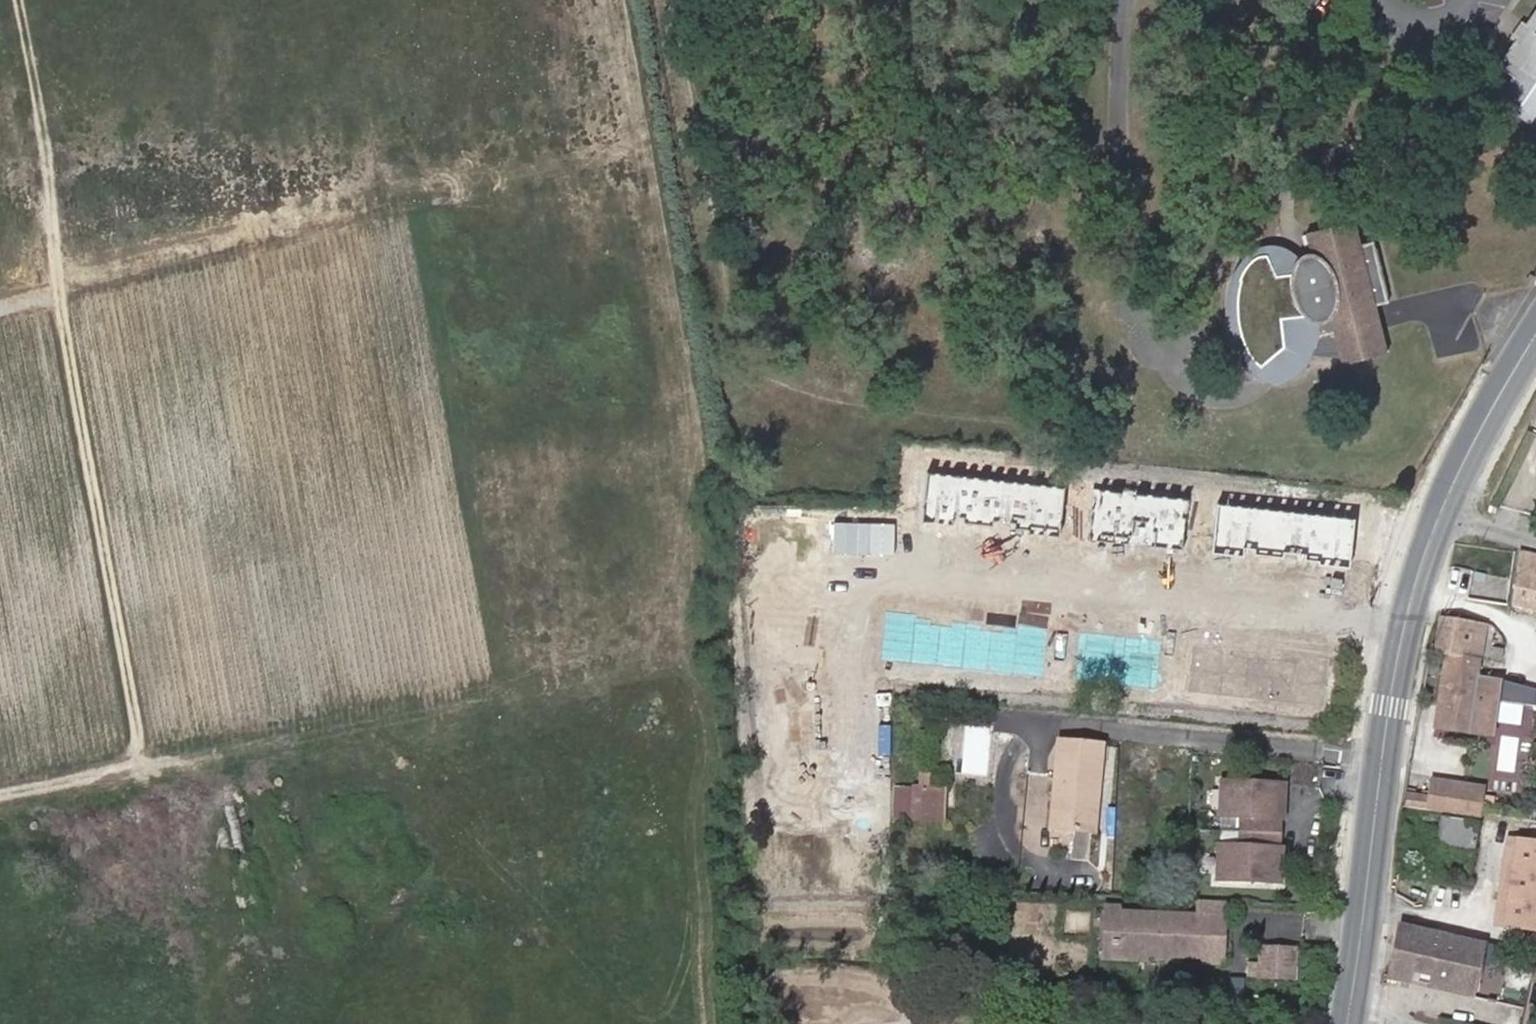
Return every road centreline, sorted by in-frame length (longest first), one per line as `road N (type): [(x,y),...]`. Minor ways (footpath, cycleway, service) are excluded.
road 1 (track): [(622,0),(717,509),(719,1023)]
road 2 (track): [(0,798),(506,690),(717,509)]
road 3 (residential): [(1404,629),(1356,615),(896,566),(878,576),(872,594),(878,833)]
road 4 (track): [(10,0),(141,771)]
road 5 (track): [(0,309),(645,137)]
road 6 (secondary): [(1404,629),(1347,1023)]
road 7 (secondary): [(1535,335),(1442,511)]
road 8 (secondary): [(1442,511),(1404,629)]

